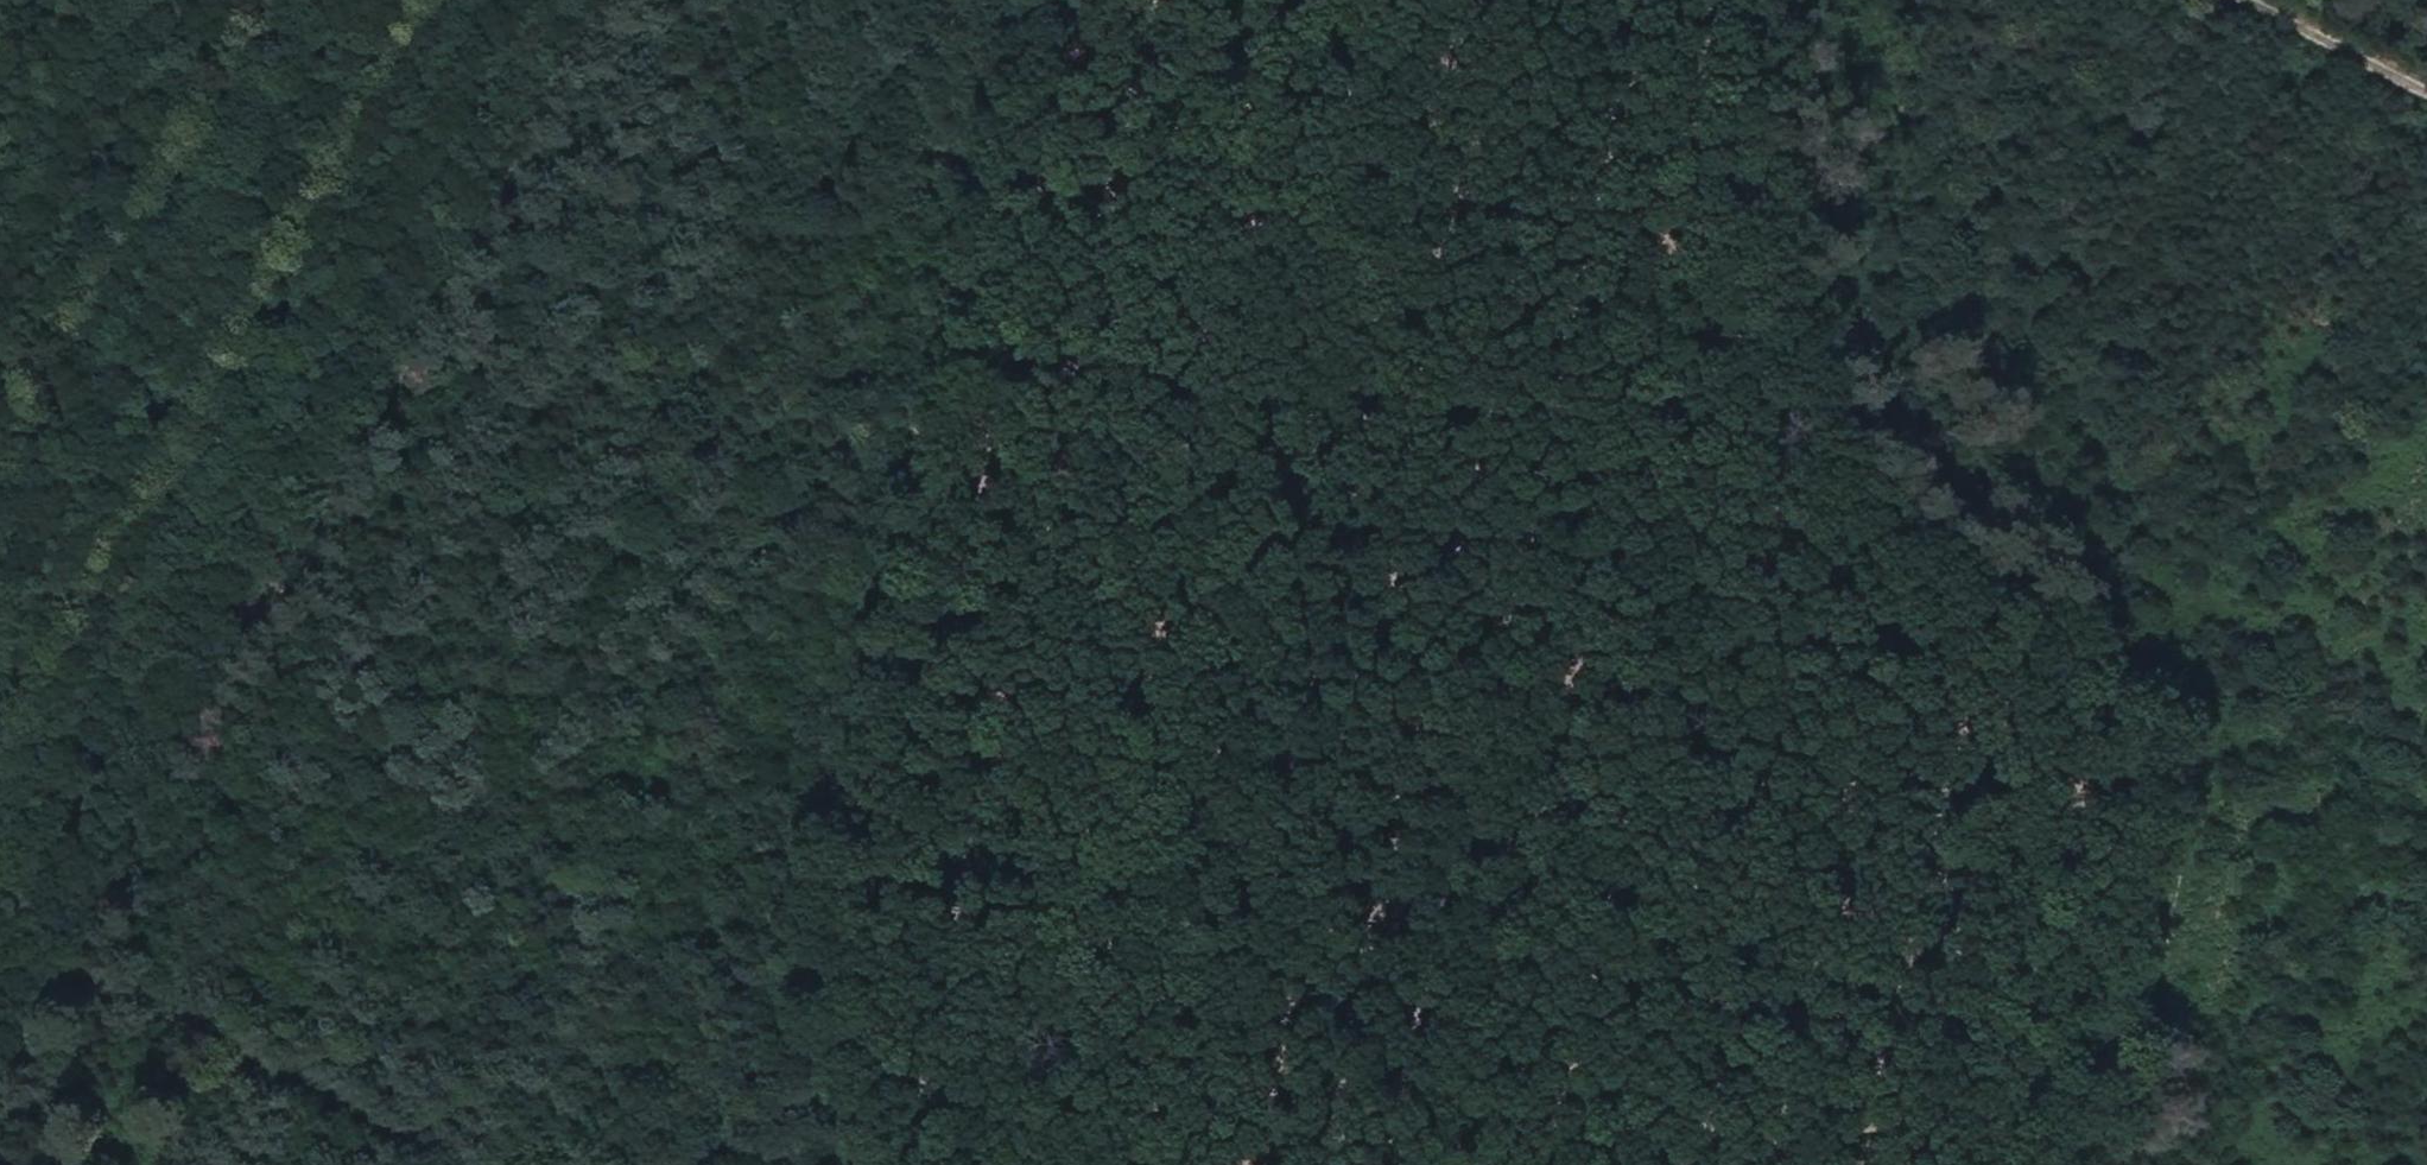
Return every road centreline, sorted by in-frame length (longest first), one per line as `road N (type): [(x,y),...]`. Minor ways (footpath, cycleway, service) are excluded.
road 1 (track): [(86,974),(465,1164)]
road 2 (track): [(2257,0),(2426,84)]

